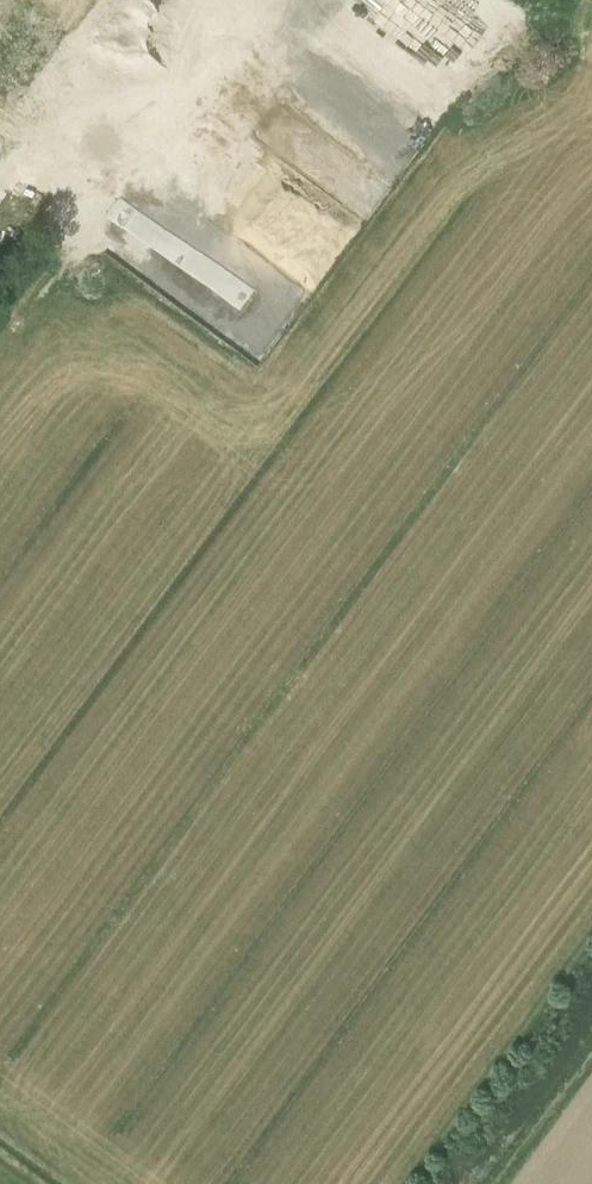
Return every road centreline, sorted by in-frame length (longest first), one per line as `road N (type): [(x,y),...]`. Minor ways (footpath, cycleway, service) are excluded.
road 1 (track): [(494,1183),(591,1055)]

